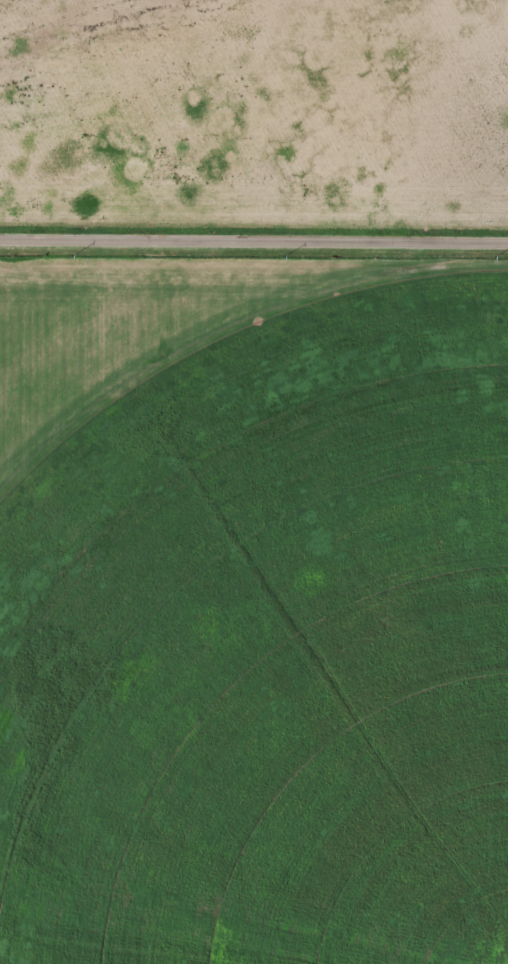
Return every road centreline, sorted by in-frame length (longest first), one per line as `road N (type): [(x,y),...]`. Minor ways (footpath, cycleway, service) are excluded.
road 1 (residential): [(0,241),(507,244)]

